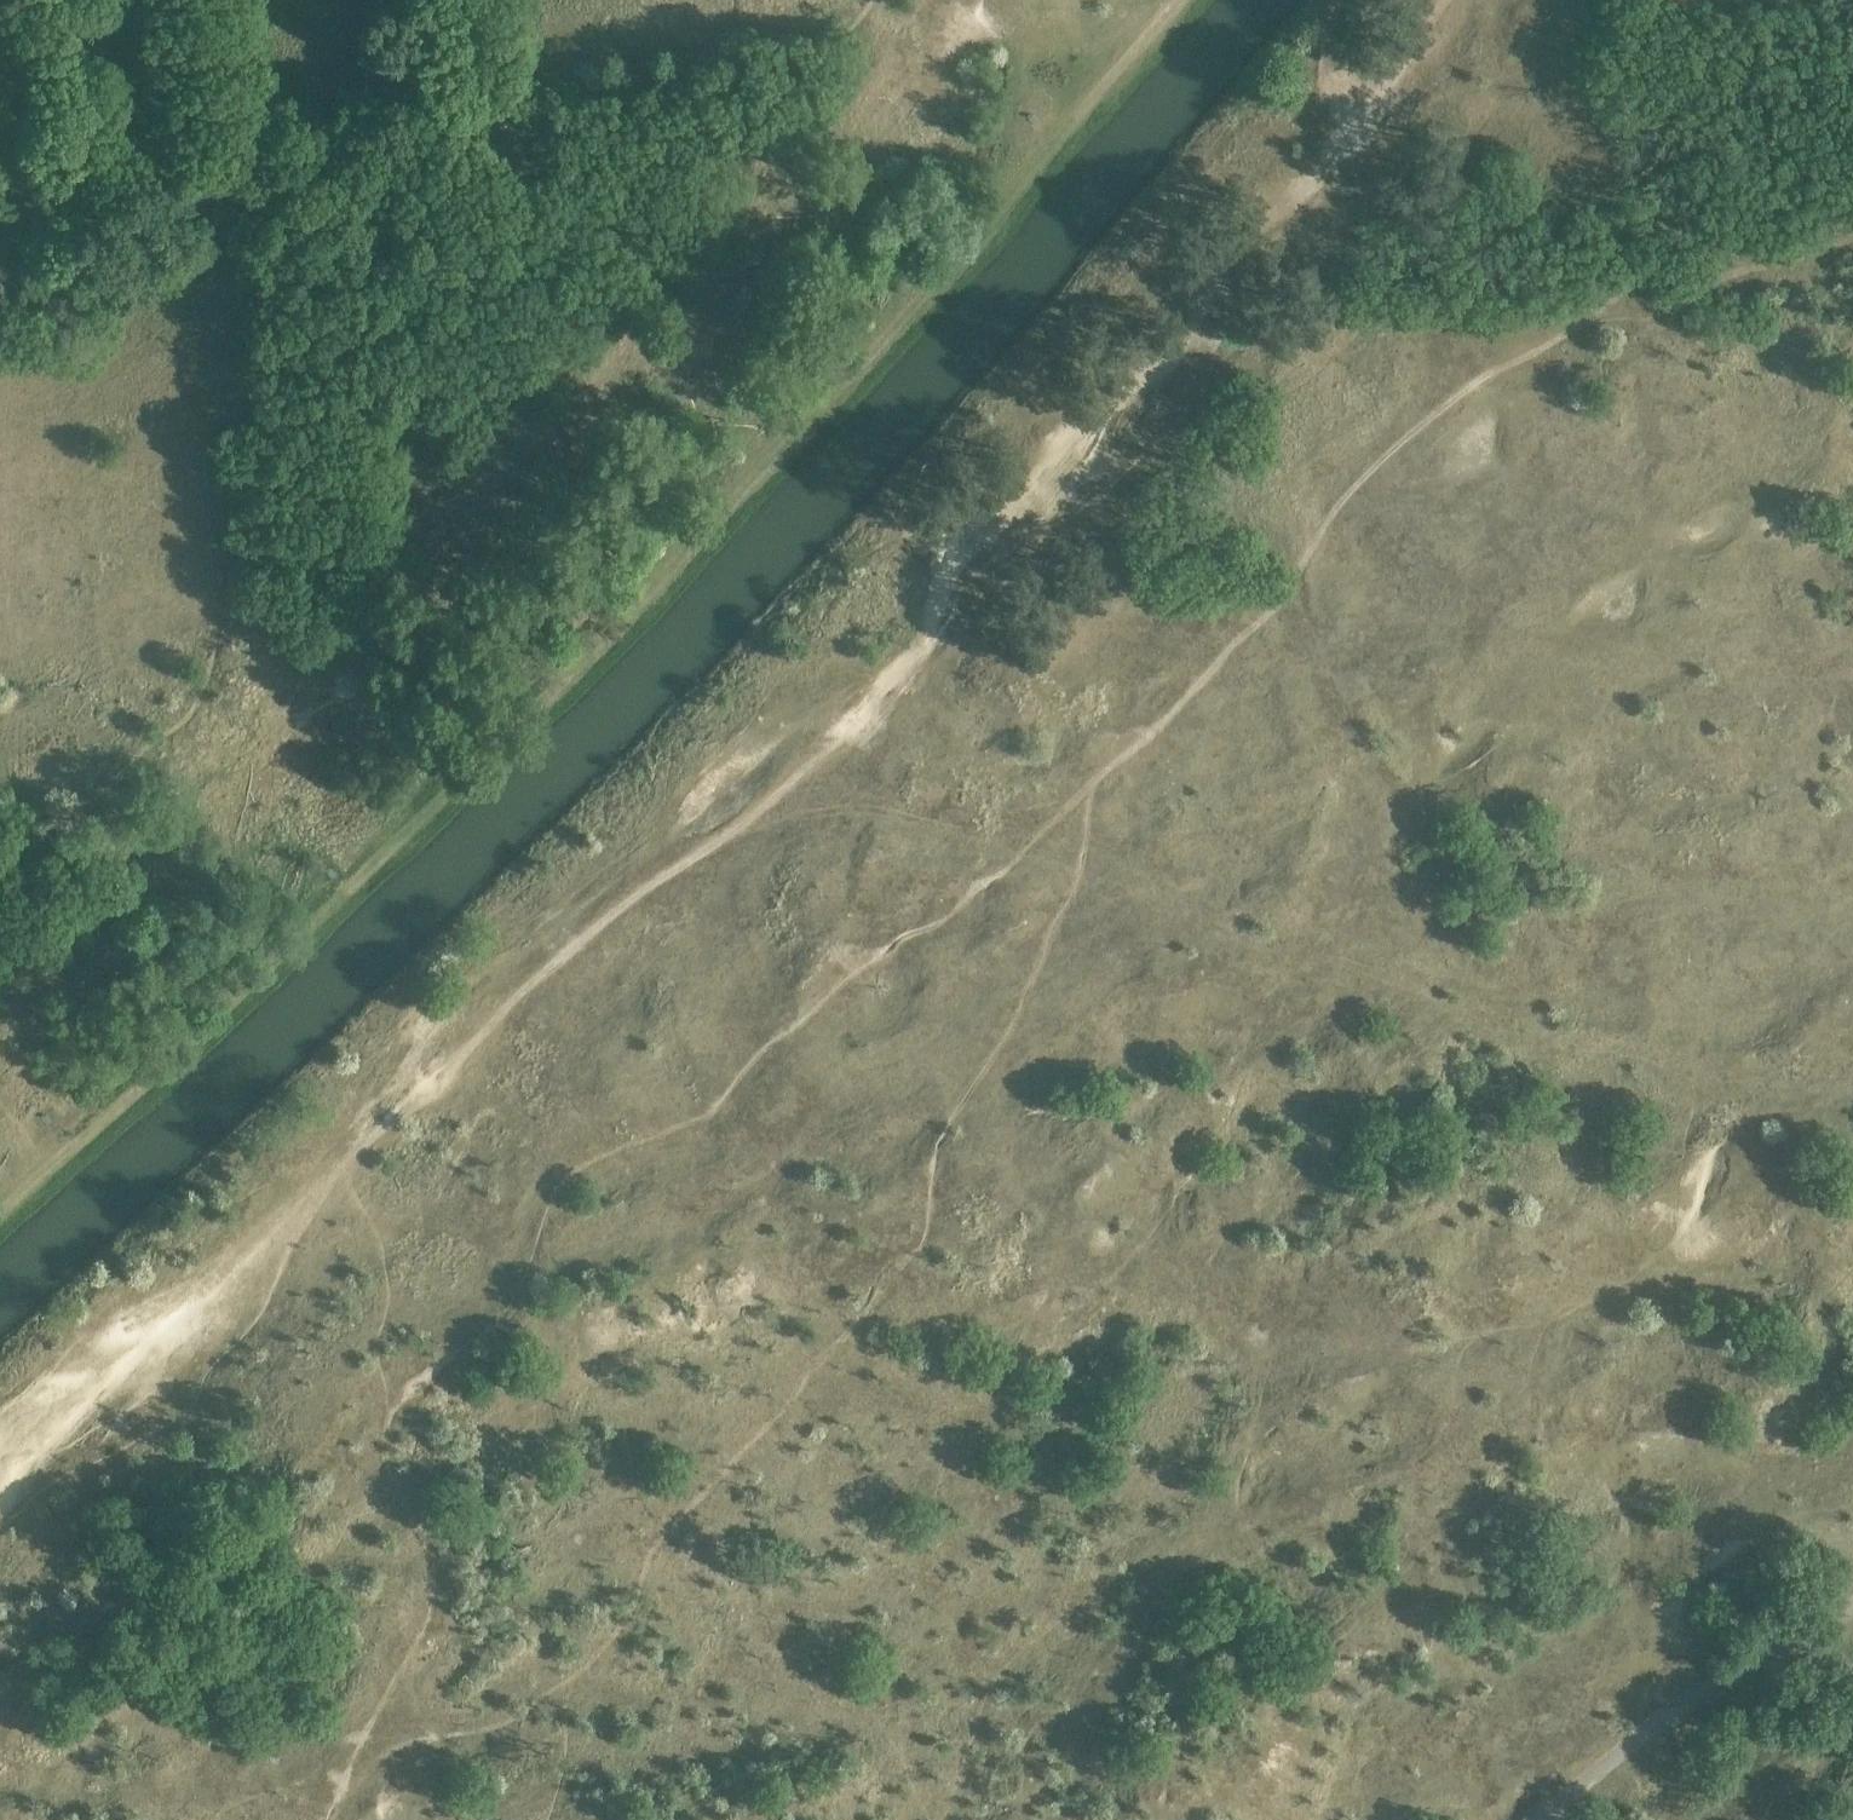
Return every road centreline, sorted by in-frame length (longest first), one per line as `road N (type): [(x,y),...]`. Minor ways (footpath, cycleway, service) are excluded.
road 1 (track): [(0,1214),(487,764),(752,494),(921,310),(1181,0)]
road 2 (track): [(1544,1819),(1707,1690),(1852,1606)]

